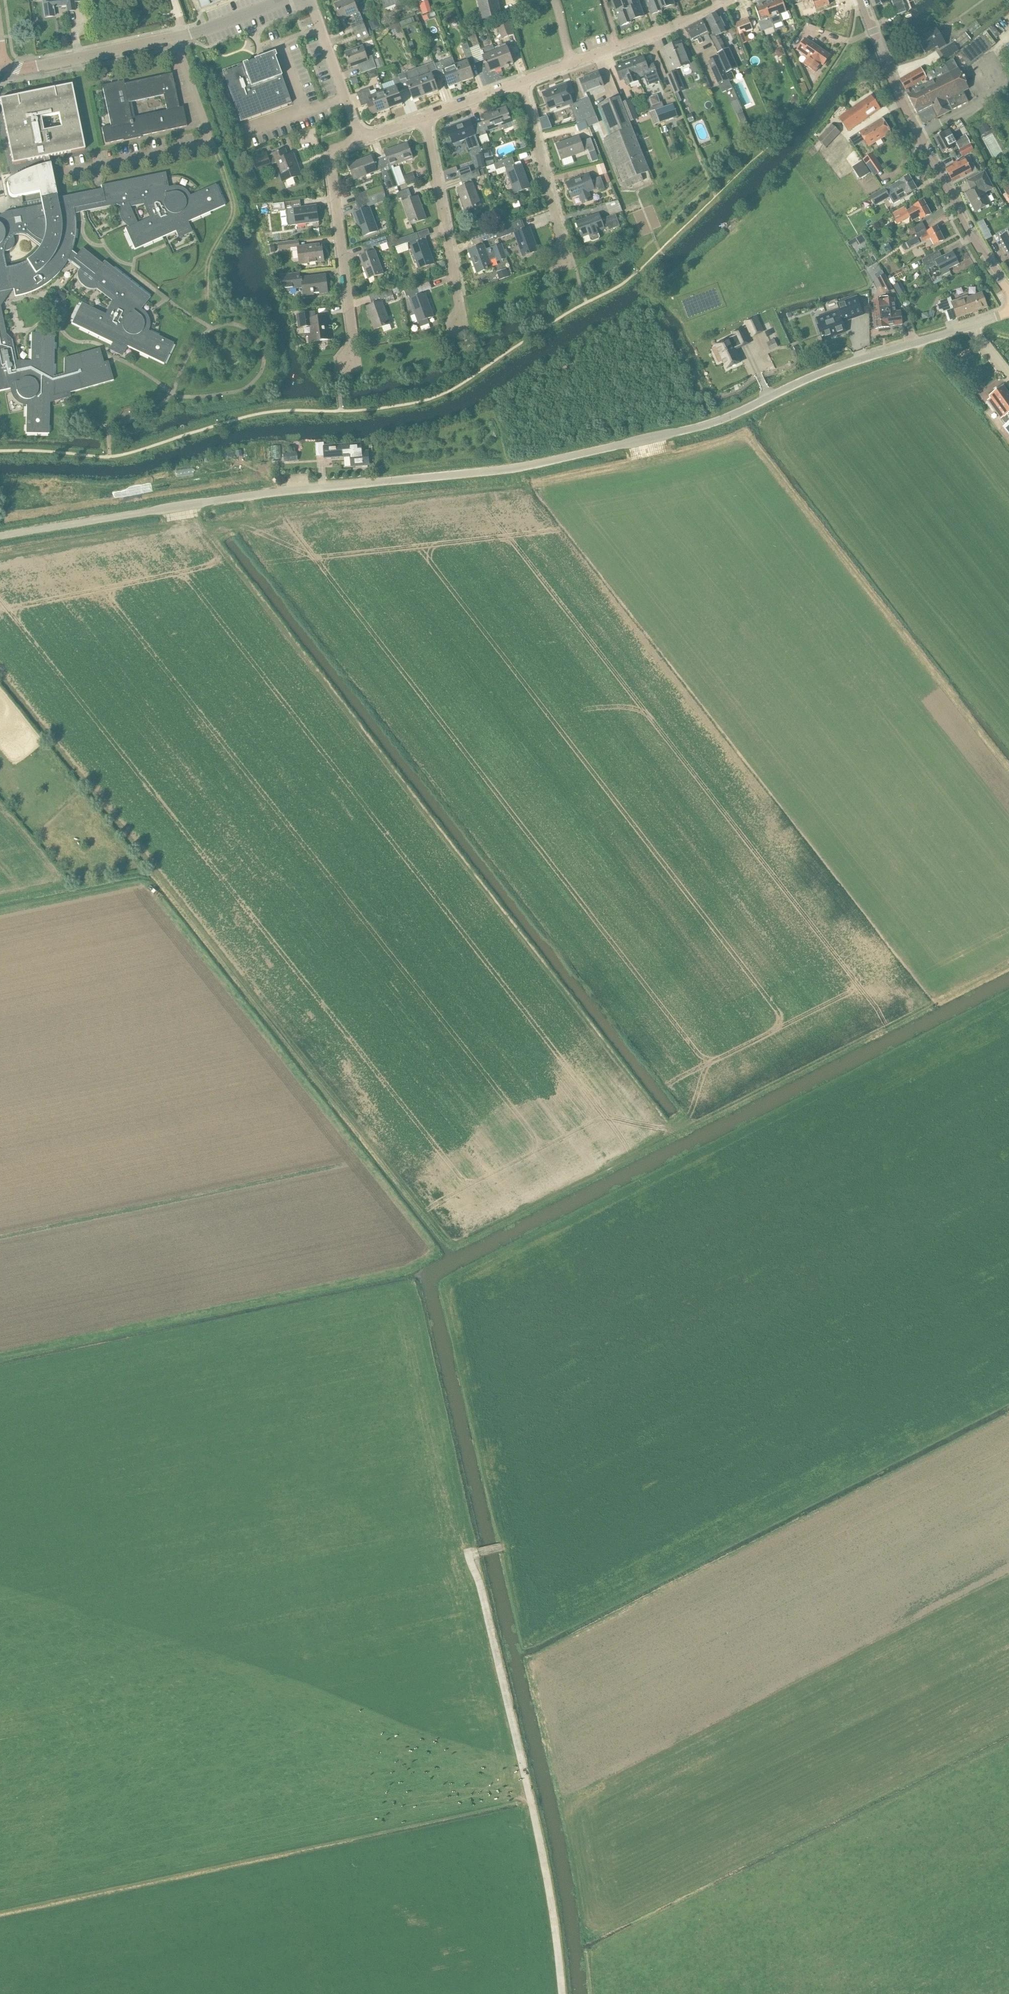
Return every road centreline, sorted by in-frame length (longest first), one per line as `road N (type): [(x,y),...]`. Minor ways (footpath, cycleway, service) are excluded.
road 1 (unclassified): [(0,537),(612,449),(726,419),(812,376),(1008,309)]
road 2 (track): [(472,1553),(550,1888),(562,1993)]
road 3 (tertiary): [(1008,293),(969,235),(894,84),(863,0)]
road 4 (residential): [(62,174),(212,142),(173,37)]
road 5 (residential): [(347,360),(329,163),(331,154),(360,140)]
road 6 (residential): [(458,320),(427,117)]
road 7 (residential): [(570,262),(521,82)]
road 8 (residential): [(0,62),(24,68),(173,37)]
road 9 (residential): [(571,61),(729,0)]
road 10 (residential): [(309,0),(360,140)]
road 11 (track): [(212,142),(234,214),(201,279)]

